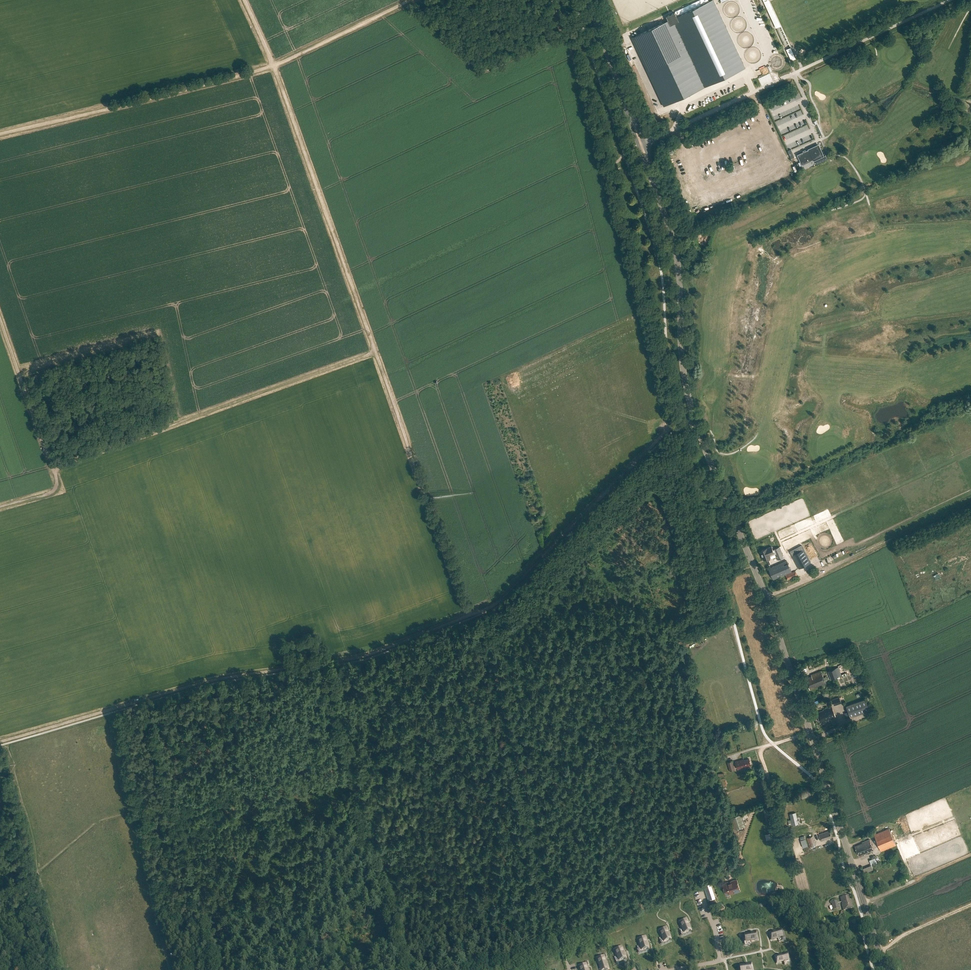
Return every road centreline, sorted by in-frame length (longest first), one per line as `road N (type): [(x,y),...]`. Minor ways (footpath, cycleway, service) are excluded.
road 1 (tertiary): [(884,969),(766,597),(694,419),(675,248),(653,181)]
road 2 (track): [(0,742),(205,682),(363,656),(495,605),(669,429),(694,419)]
road 3 (track): [(375,352),(53,470)]
road 4 (track): [(563,940),(477,613)]
road 5 (unclassified): [(644,142),(949,0)]
road 6 (track): [(323,663),(403,969)]
road 7 (track): [(375,352),(274,67)]
road 8 (track): [(599,158),(670,433)]
road 9 (track): [(0,133),(274,67)]
road 10 (track): [(466,617),(375,352)]
road 11 (track): [(109,710),(169,969)]
road 12 (track): [(766,597),(970,500)]
road 13 (track): [(704,881),(743,863),(753,812),(770,805),(760,750),(809,732)]
road 14 (track): [(492,969),(665,897)]
road 15 (track): [(553,0),(599,158)]
road 16 (track): [(0,319),(53,470)]
road 17 (track): [(274,67),(412,0)]

